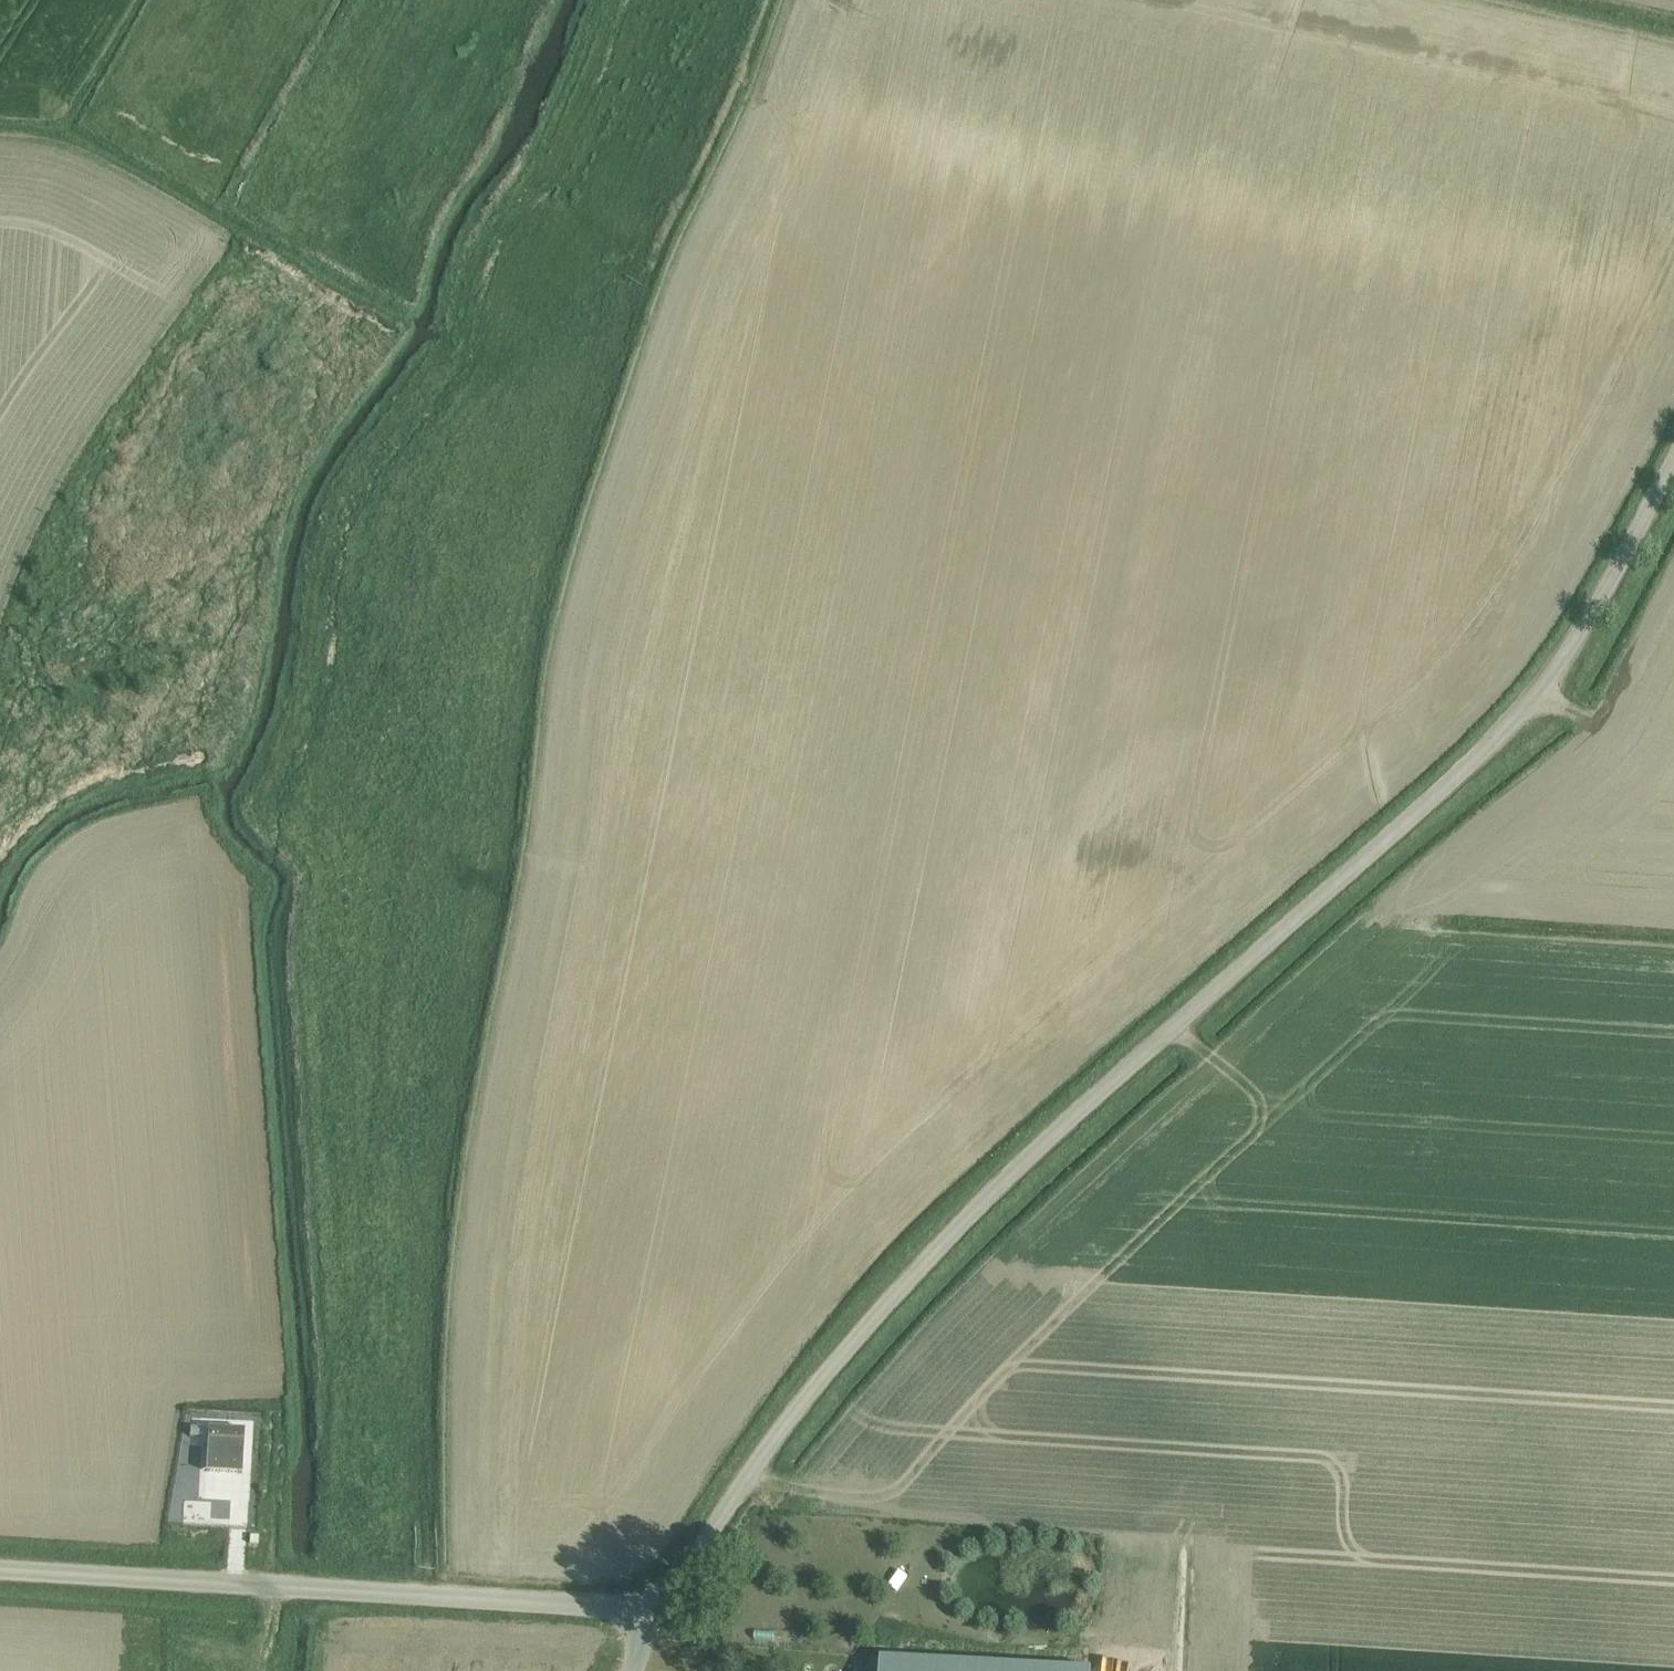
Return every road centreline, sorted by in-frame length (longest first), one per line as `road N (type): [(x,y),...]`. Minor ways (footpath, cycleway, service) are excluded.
road 1 (unclassified): [(654,1619),(792,1415),(986,1199),(1514,716),(1575,642),(1673,457)]
road 2 (unclassified): [(0,1568),(608,1604),(654,1619)]

